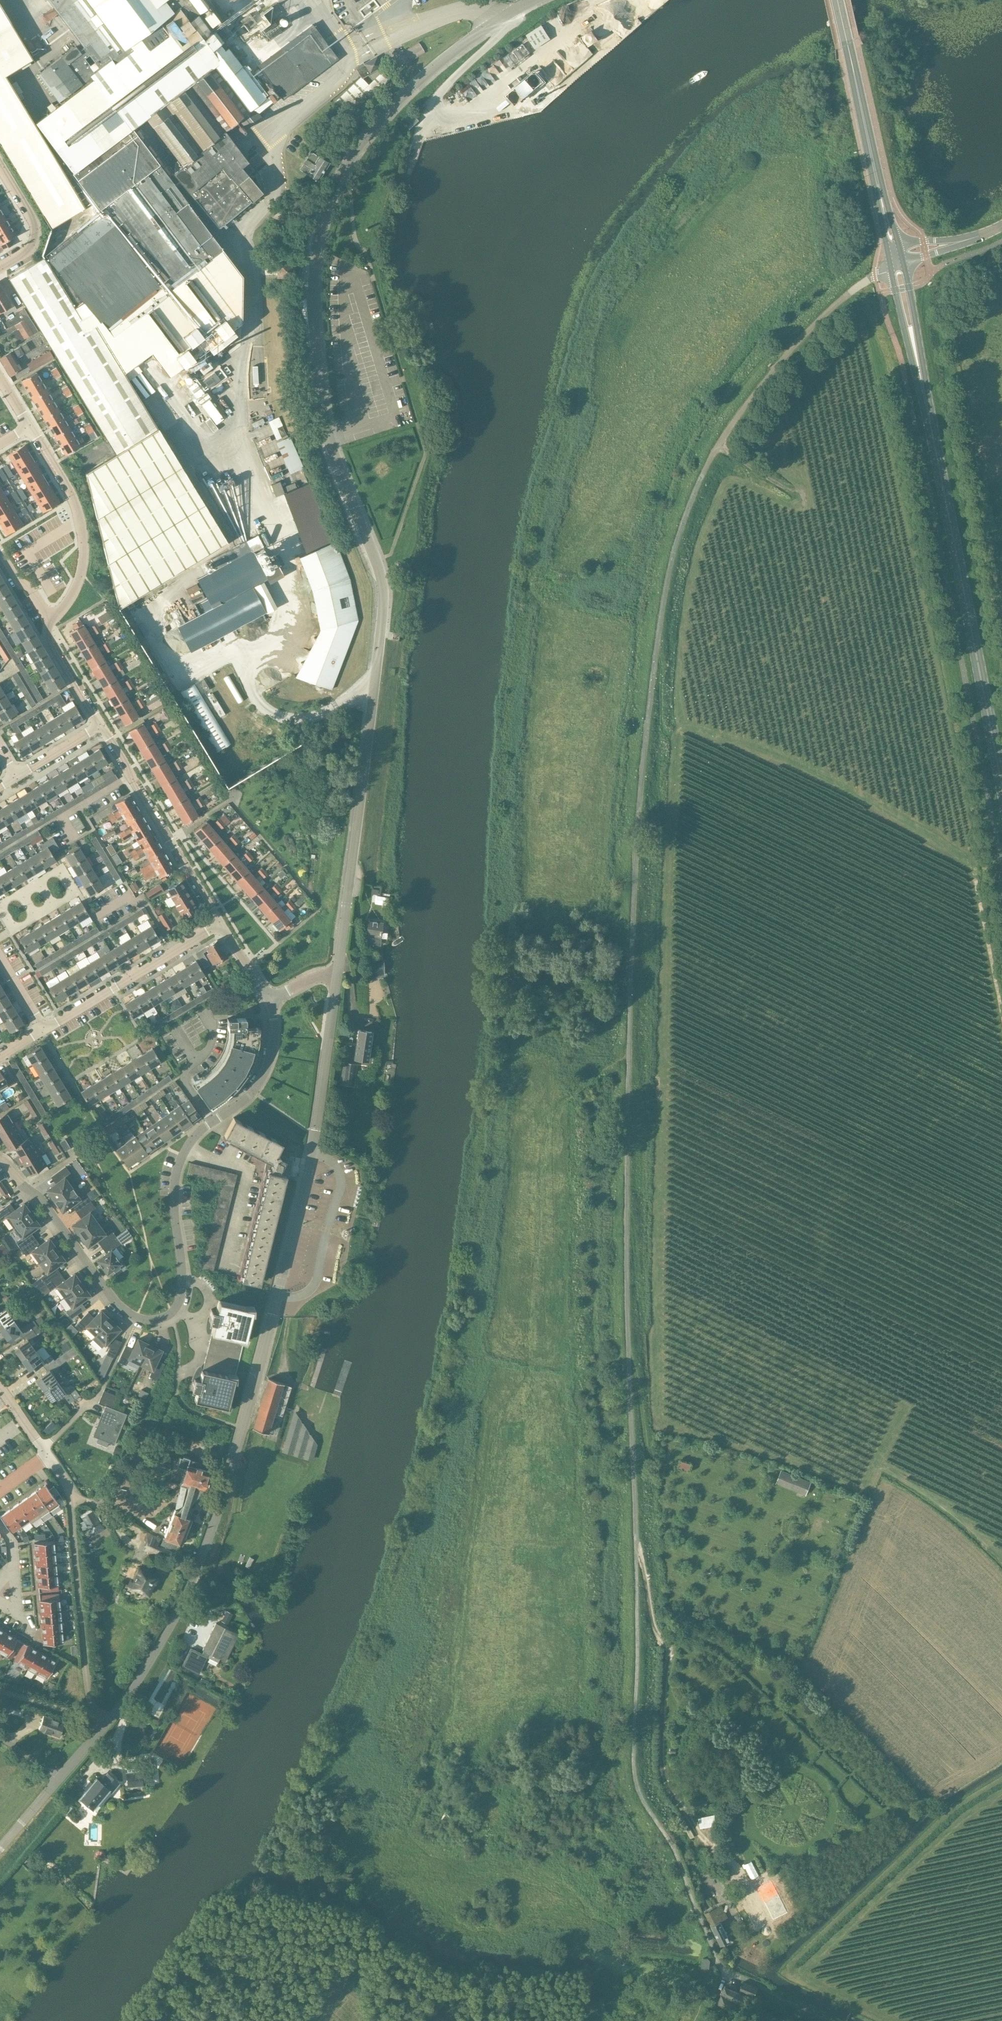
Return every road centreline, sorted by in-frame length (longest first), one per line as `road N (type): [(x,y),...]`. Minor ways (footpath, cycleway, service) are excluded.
road 1 (unclassified): [(828,2020),(724,1971),(635,1780),(626,1296),(633,891),(653,668),(676,543),(709,461),(793,347),(849,293),(890,271)]
road 2 (tertiary): [(335,977),(382,589),(324,437),(312,292),(321,219),(376,122),(529,0)]
road 3 (track): [(599,1914),(507,1874),(468,1871),(410,1837),(407,1827),(427,1789),(429,1755),(465,1661),(492,1449),(527,1371),(552,1122),(591,1077),(631,1049)]
road 4 (tertiary): [(103,1723),(174,1619),(229,1475),(312,1153),(335,977)]
road 5 (track): [(793,347),(776,350),(730,404),(673,397),(631,440),(574,539),(532,573),(528,587),(545,619),(530,770),(539,904)]
road 6 (residential): [(26,1189),(125,1311),(149,1320),(173,1312),(183,1280),(179,1164),(197,1134),(262,1077),(273,1052),(271,1001)]
road 7 (primary): [(1001,781),(924,397)]
road 8 (track): [(702,1833),(663,1773),(667,1642),(653,1622),(635,1545)]
road 9 (residential): [(103,1723),(84,1658),(69,1497),(48,1456)]
road 10 (residential): [(220,924),(100,725)]
road 11 (residential): [(50,618),(80,578),(81,527),(30,429)]
road 12 (residential): [(44,1029),(220,924)]
road 13 (primary): [(838,0),(874,170)]
road 14 (track): [(1001,1017),(977,886)]
road 15 (primary): [(924,397),(904,268)]
road 16 (primary): [(890,271),(924,397)]
road 17 (residential): [(0,266),(33,247),(37,231),(0,165)]
road 18 (residential): [(100,725),(49,639),(50,618)]

